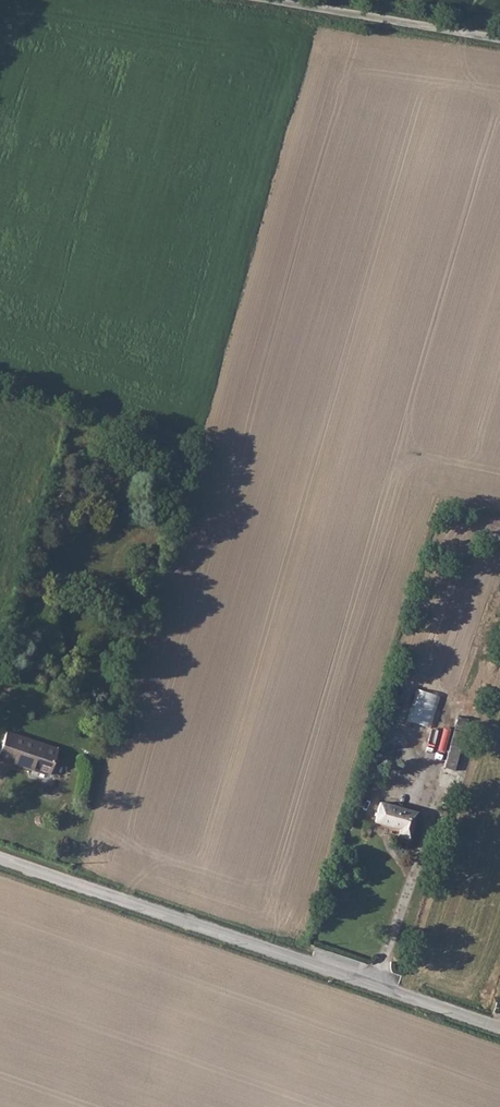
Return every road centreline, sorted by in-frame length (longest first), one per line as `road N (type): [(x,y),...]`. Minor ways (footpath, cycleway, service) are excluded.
road 1 (unclassified): [(0,857),(499,1028)]
road 2 (unclassified): [(499,40),(268,0)]

